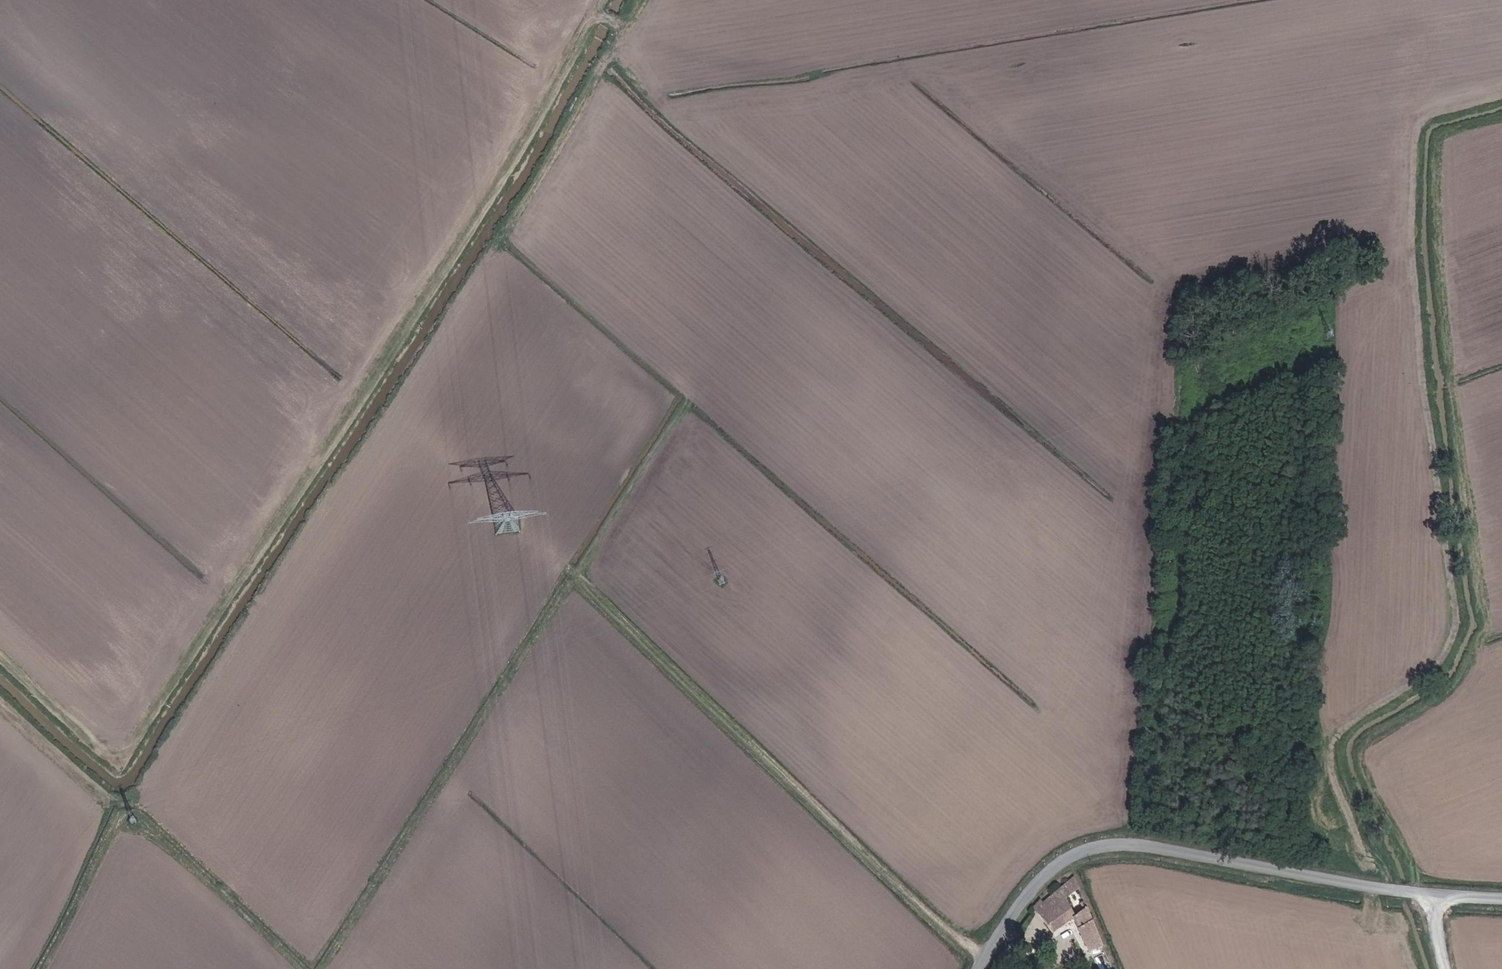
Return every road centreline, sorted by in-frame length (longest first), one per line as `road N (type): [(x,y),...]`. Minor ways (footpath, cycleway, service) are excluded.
road 1 (tertiary): [(979,968),(1047,873),(1104,845),(1157,846),(1402,891),(1501,898)]

